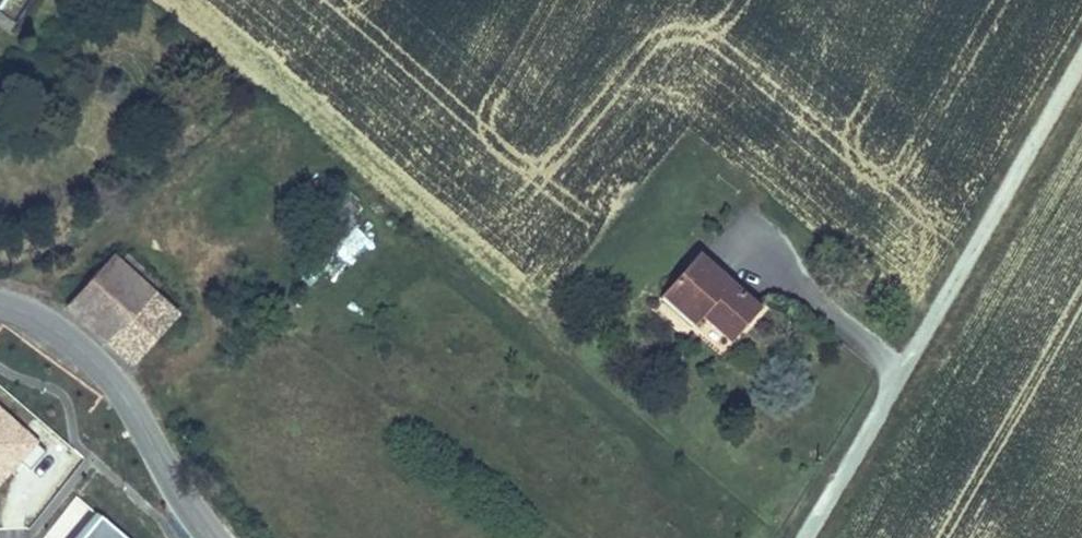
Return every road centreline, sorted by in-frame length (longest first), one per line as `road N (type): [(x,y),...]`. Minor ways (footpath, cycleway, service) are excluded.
road 1 (track): [(804,537),(1081,62)]
road 2 (tertiary): [(215,537),(94,361),(35,317),(0,304)]

